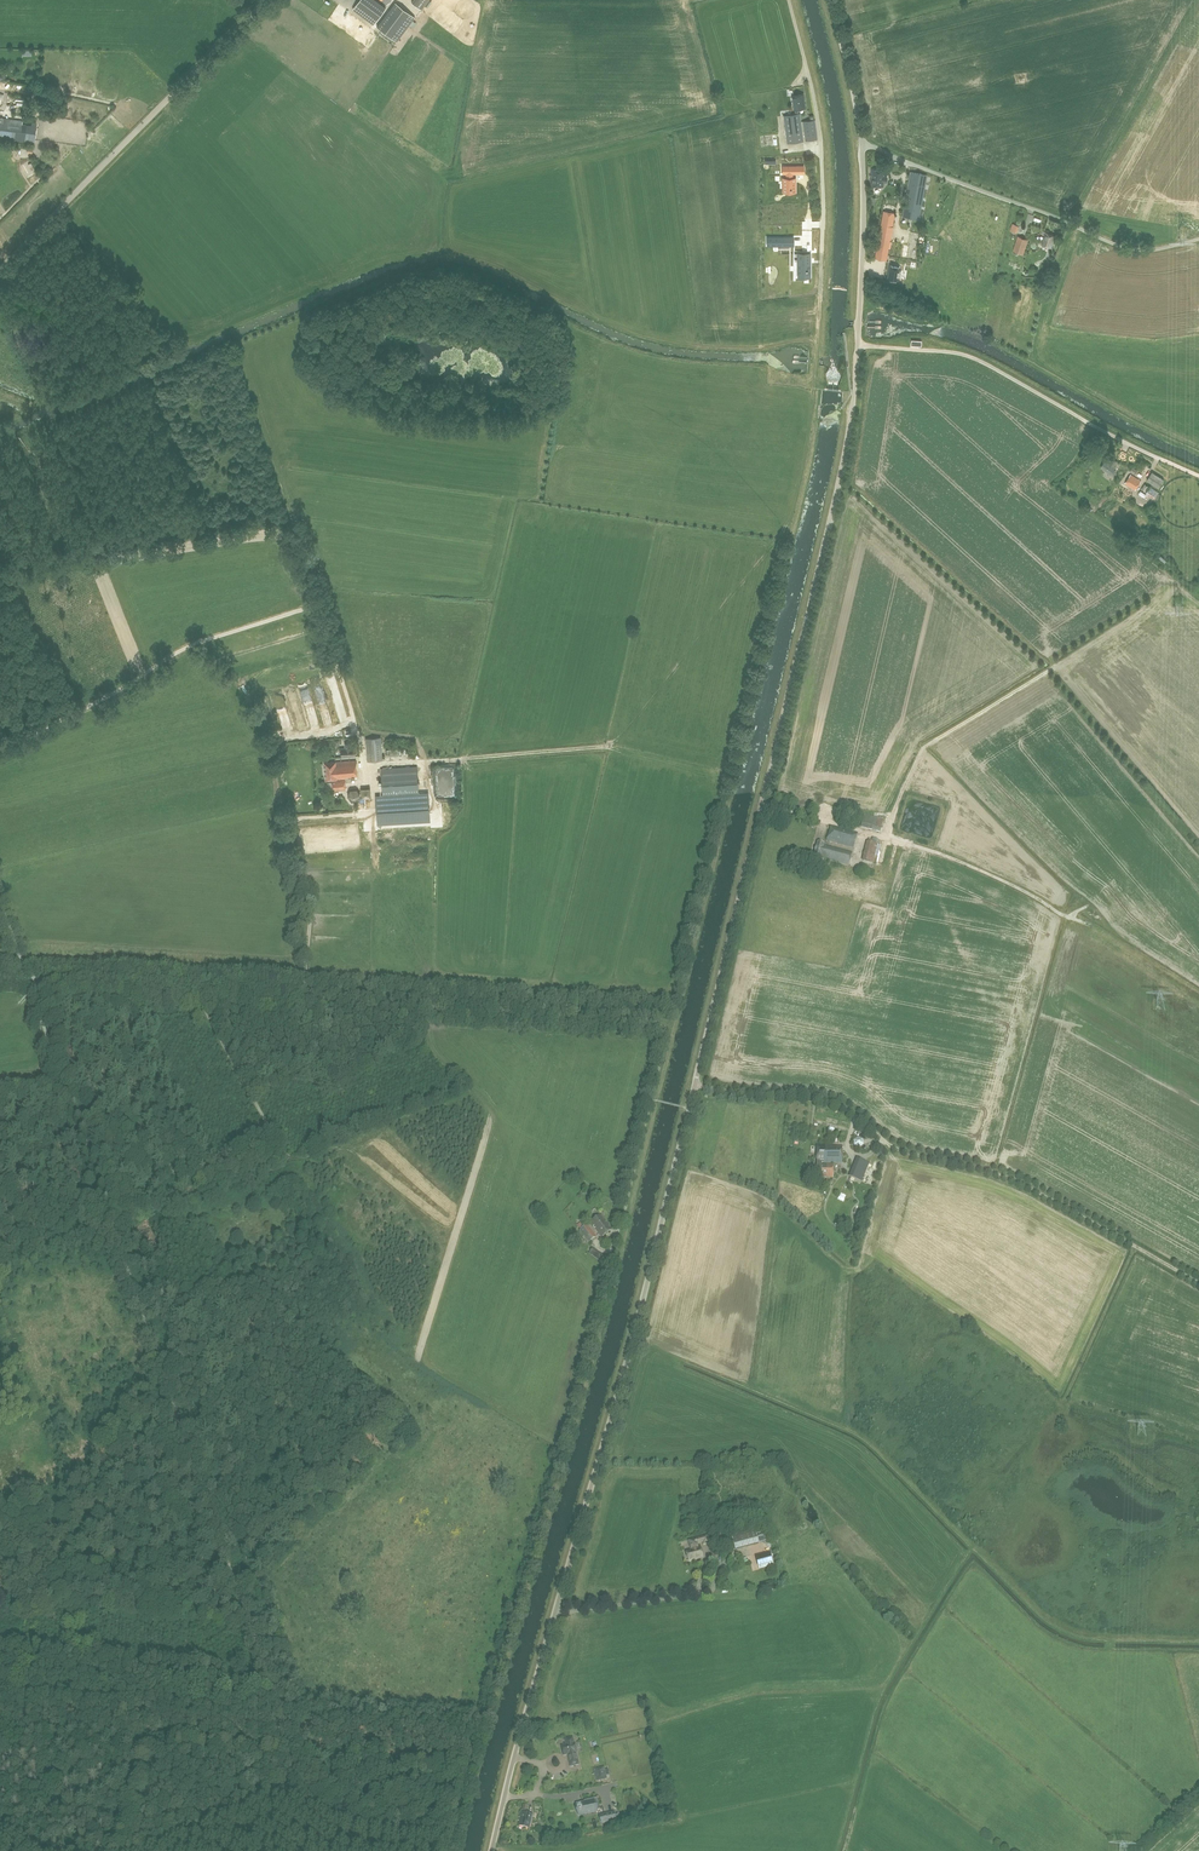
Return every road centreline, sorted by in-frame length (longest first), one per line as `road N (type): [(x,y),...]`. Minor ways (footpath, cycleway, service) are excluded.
road 1 (unclassified): [(494,1850),(623,1382),(819,575),(852,417),(858,345)]
road 2 (track): [(25,978),(286,1734),(0,1709)]
road 3 (track): [(25,978),(649,1020),(668,1035),(653,1100)]
road 4 (track): [(772,568),(724,770),(603,747),(367,766)]
road 5 (track): [(1198,1284),(1014,1180),(892,1147),(836,1104),(695,1084)]
road 6 (unclassified): [(0,271),(265,0)]
road 7 (unclassified): [(1198,239),(1121,246),(862,146)]
road 8 (unclassified): [(1161,460),(970,357),(858,345)]
road 9 (track): [(304,997),(311,900),(297,821),(370,814),(369,774)]
road 10 (track): [(354,1158),(341,1150),(288,1158),(202,990)]
road 11 (track): [(1050,670),(923,748),(883,836)]
road 12 (track): [(1077,912),(1061,914),(980,870),(883,836)]
road 13 (track): [(1049,1431),(1136,1247)]
road 14 (unclassified): [(858,345),(862,146)]
road 15 (track): [(481,1749),(286,1734)]
road 16 (track): [(111,1227),(275,1164),(282,1150)]
road 17 (track): [(377,1477),(350,1506),(325,1517),(277,1570),(239,1593)]
road 18 (unclassified): [(862,146),(831,0)]
road 19 (track): [(653,1100),(622,1224),(607,1237)]

